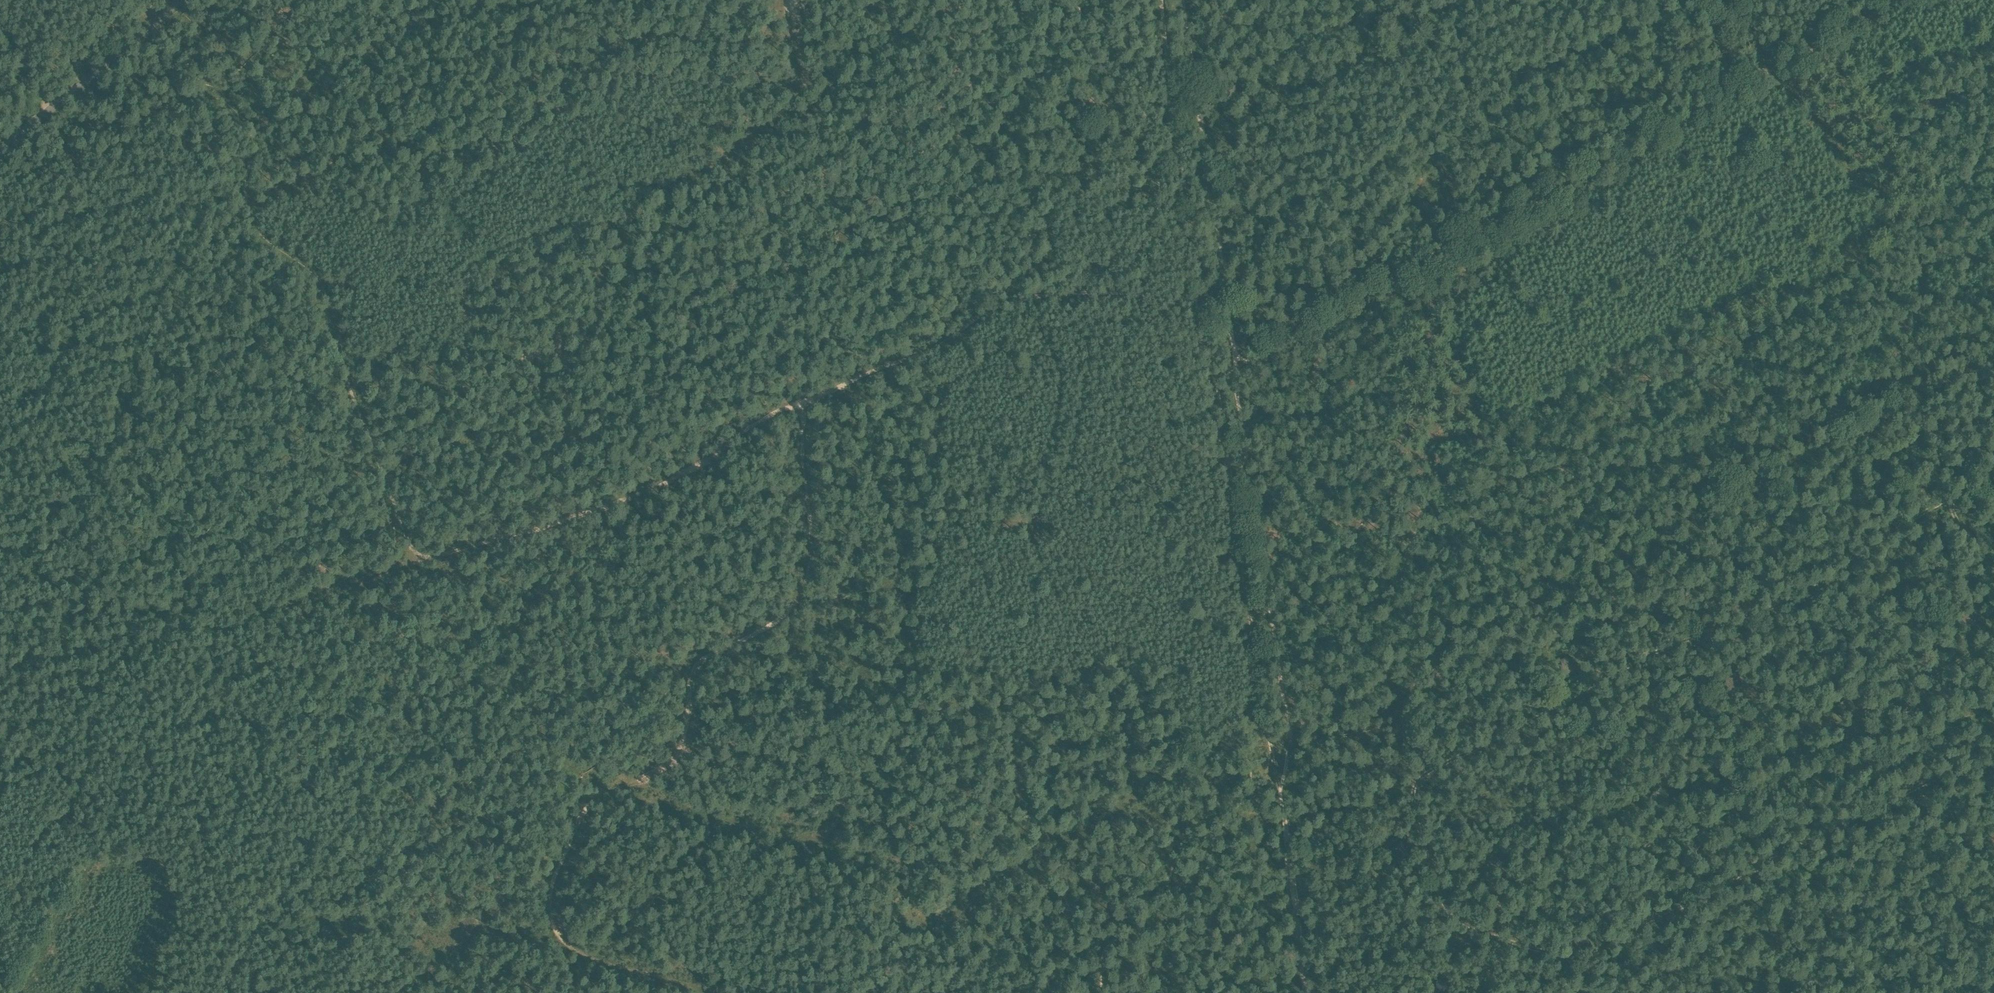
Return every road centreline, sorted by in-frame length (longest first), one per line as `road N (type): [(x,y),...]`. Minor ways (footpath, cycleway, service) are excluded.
road 1 (track): [(1198,299),(1107,291),(1038,299),(759,422),(682,477),(412,568)]
road 2 (track): [(701,992),(570,955),(540,920),(546,885),(585,804),(645,781),(669,762),(685,743),(692,684),(803,599),(810,561),(800,463),(804,401)]
road 3 (track): [(1993,475),(1779,609),(1652,657),(1282,849)]
road 4 (track): [(1288,731),(1993,353)]
road 5 (track): [(1180,0),(1291,753),(1271,783)]
road 6 (track): [(1214,381),(1895,0)]
road 7 (track): [(1400,790),(1456,924),(1564,973),(1993,744)]
road 8 (track): [(1364,484),(1993,164)]
road 9 (track): [(86,80),(116,97),(185,79),(219,101),(232,155),(228,204),(247,238),(309,309),(412,568)]
road 10 (track): [(1722,0),(1970,365)]
road 11 (unclassified): [(0,148),(186,0)]
road 12 (track): [(1816,731),(1993,643)]

